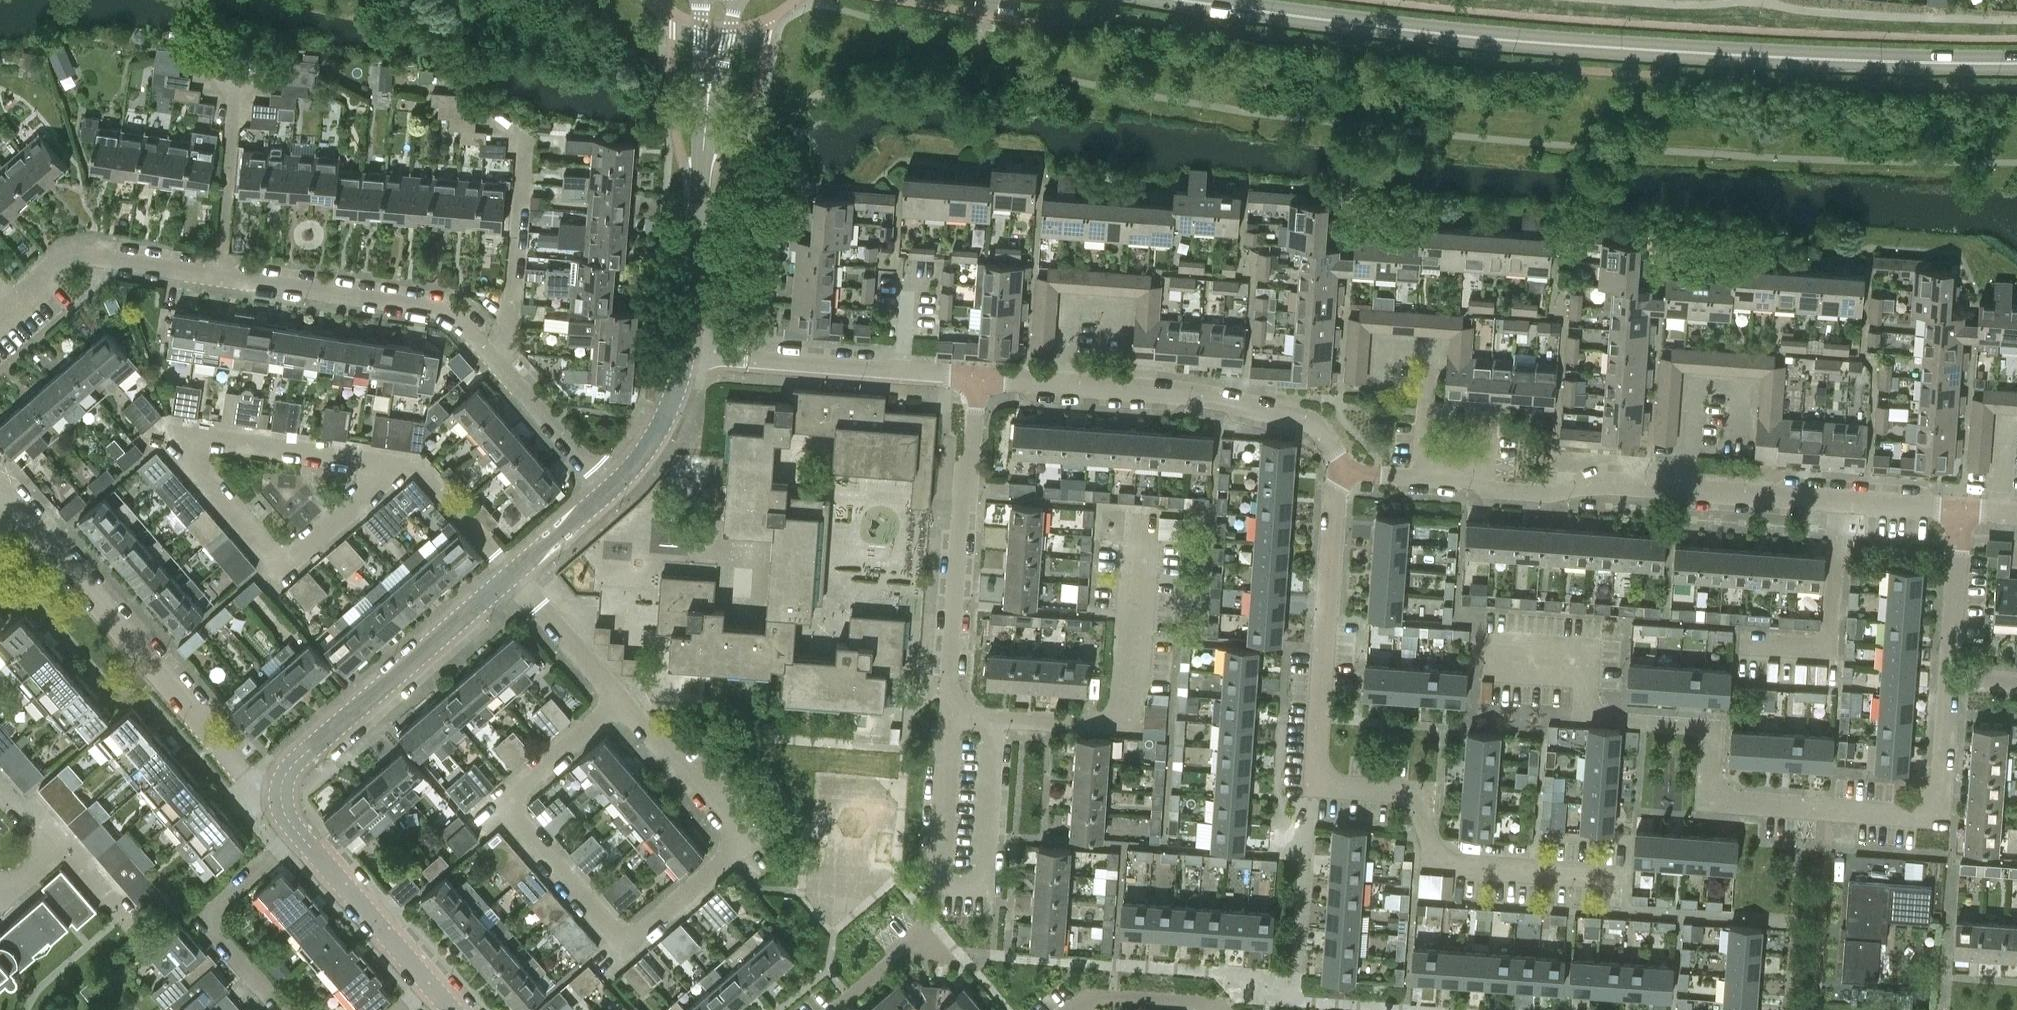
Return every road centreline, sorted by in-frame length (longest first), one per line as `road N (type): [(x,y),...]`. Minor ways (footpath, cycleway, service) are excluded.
road 1 (tertiary): [(2016,63),(1494,39),(1188,0)]
road 2 (residential): [(1492,650),(1587,657),(1583,716),(1716,725),(1711,801),(1831,810),(1937,816),(1949,680)]
road 3 (residential): [(1629,876),(1423,860),(1429,794),(1312,785),(1340,467)]
road 4 (residential): [(1340,467),(1552,493),(1645,487),(1960,512)]
road 5 (residential): [(620,700),(503,804),(620,946),(742,842)]
road 6 (residential): [(0,488),(243,774),(279,790)]
road 7 (residential): [(976,375),(1311,423),(1340,467)]
road 8 (residential): [(952,714),(942,871),(954,885),(970,886),(986,873),(998,717)]
road 9 (residential): [(952,714),(976,375)]
road 10 (residential): [(998,717),(1126,724),(1141,520)]
road 11 (residential): [(279,790),(298,757),(513,573)]
road 12 (residential): [(223,279),(455,314),(496,359)]
road 13 (residential): [(686,355),(976,375)]
road 14 (residential): [(496,359),(514,321),(525,141),(499,116)]
road 15 (residential): [(291,1009),(206,912),(298,834)]
road 16 (residential): [(17,298),(69,256),(223,279)]
road 17 (residential): [(298,834),(430,984)]
road 18 (residential): [(223,279),(242,81)]
road 19 (unclassified): [(699,192),(735,0)]
road 20 (unclassified): [(701,0),(699,192)]
road 21 (residential): [(742,842),(620,700)]
road 22 (residential): [(496,359),(612,487)]
road 23 (residential): [(1949,680),(1960,512)]
road 24 (residential): [(620,700),(513,573)]
road 25 (residential): [(686,355),(699,192)]
road 26 (residential): [(612,487),(659,432),(686,355)]
road 27 (residential): [(1203,1009),(1195,1003),(1094,997),(1078,1009)]
road 28 (residential): [(513,573),(612,487)]

